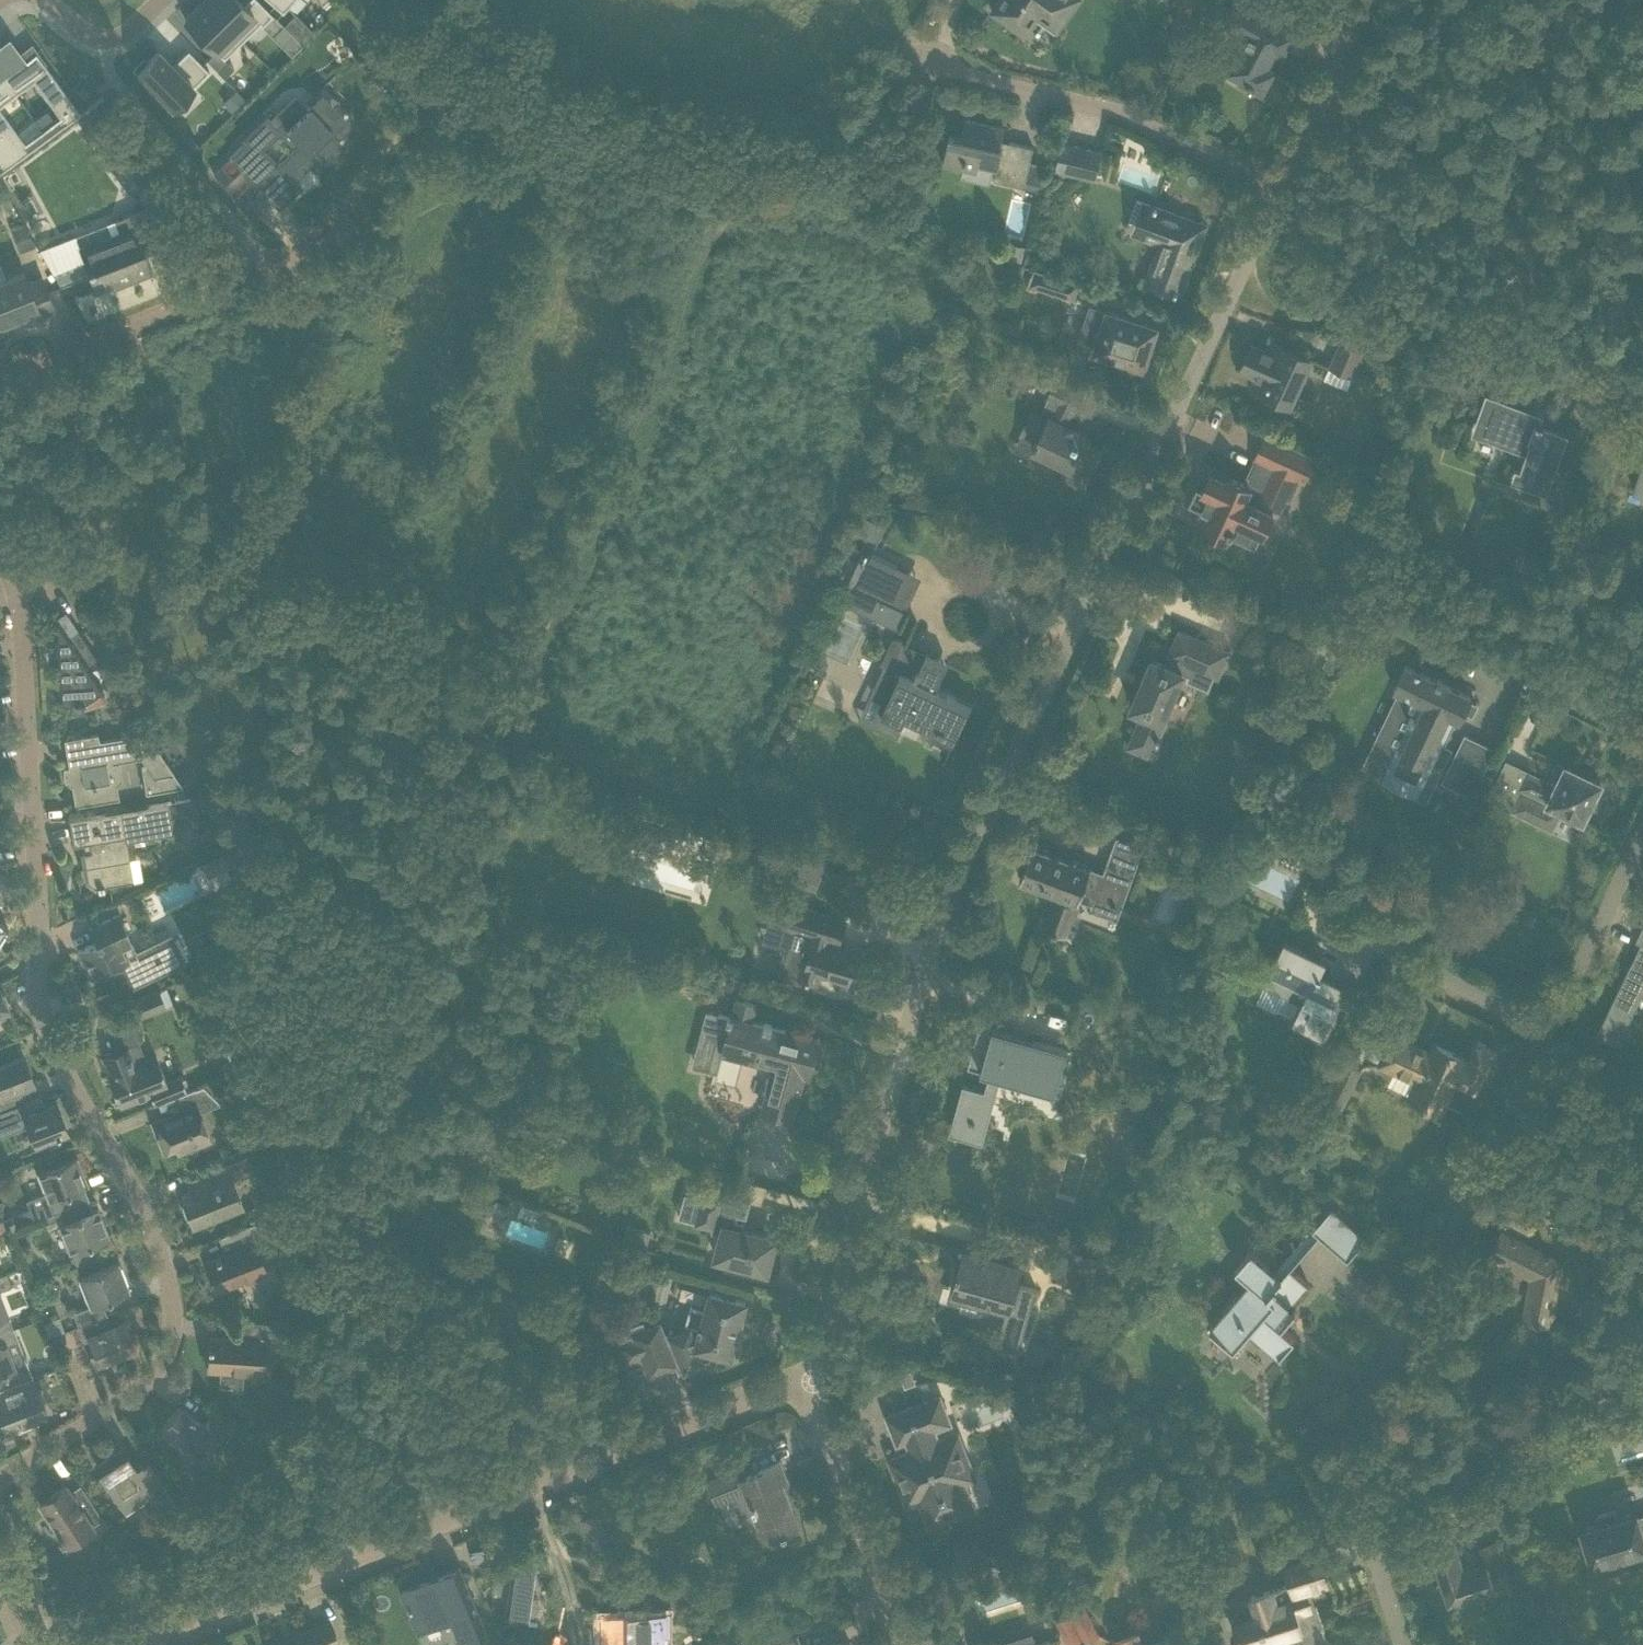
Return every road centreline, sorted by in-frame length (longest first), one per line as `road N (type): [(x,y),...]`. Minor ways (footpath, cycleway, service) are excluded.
road 1 (residential): [(808,1375),(948,896),(1281,185)]
road 2 (residential): [(0,1474),(141,1388),(170,1341),(159,1256),(120,1164),(53,1043),(14,565),(0,544)]
road 3 (track): [(916,55),(855,145),(804,191),(419,119),(402,126),(352,199),(307,242),(232,285)]
road 4 (residential): [(141,1644),(808,1375)]
road 5 (residential): [(1403,1644),(1349,1450),(1552,1026)]
road 6 (residential): [(1281,185),(1101,107),(916,55)]
road 7 (residential): [(905,1644),(808,1375)]
road 8 (residential): [(0,378),(232,285)]
road 9 (residential): [(1552,1026),(1338,929)]
road 10 (track): [(1426,131),(1642,102)]
road 11 (residential): [(1552,1026),(1642,835)]
road 12 (residential): [(1642,727),(1454,642)]
road 13 (residential): [(44,0),(90,38),(106,40),(160,0)]
road 14 (residential): [(1281,185),(1342,59)]

